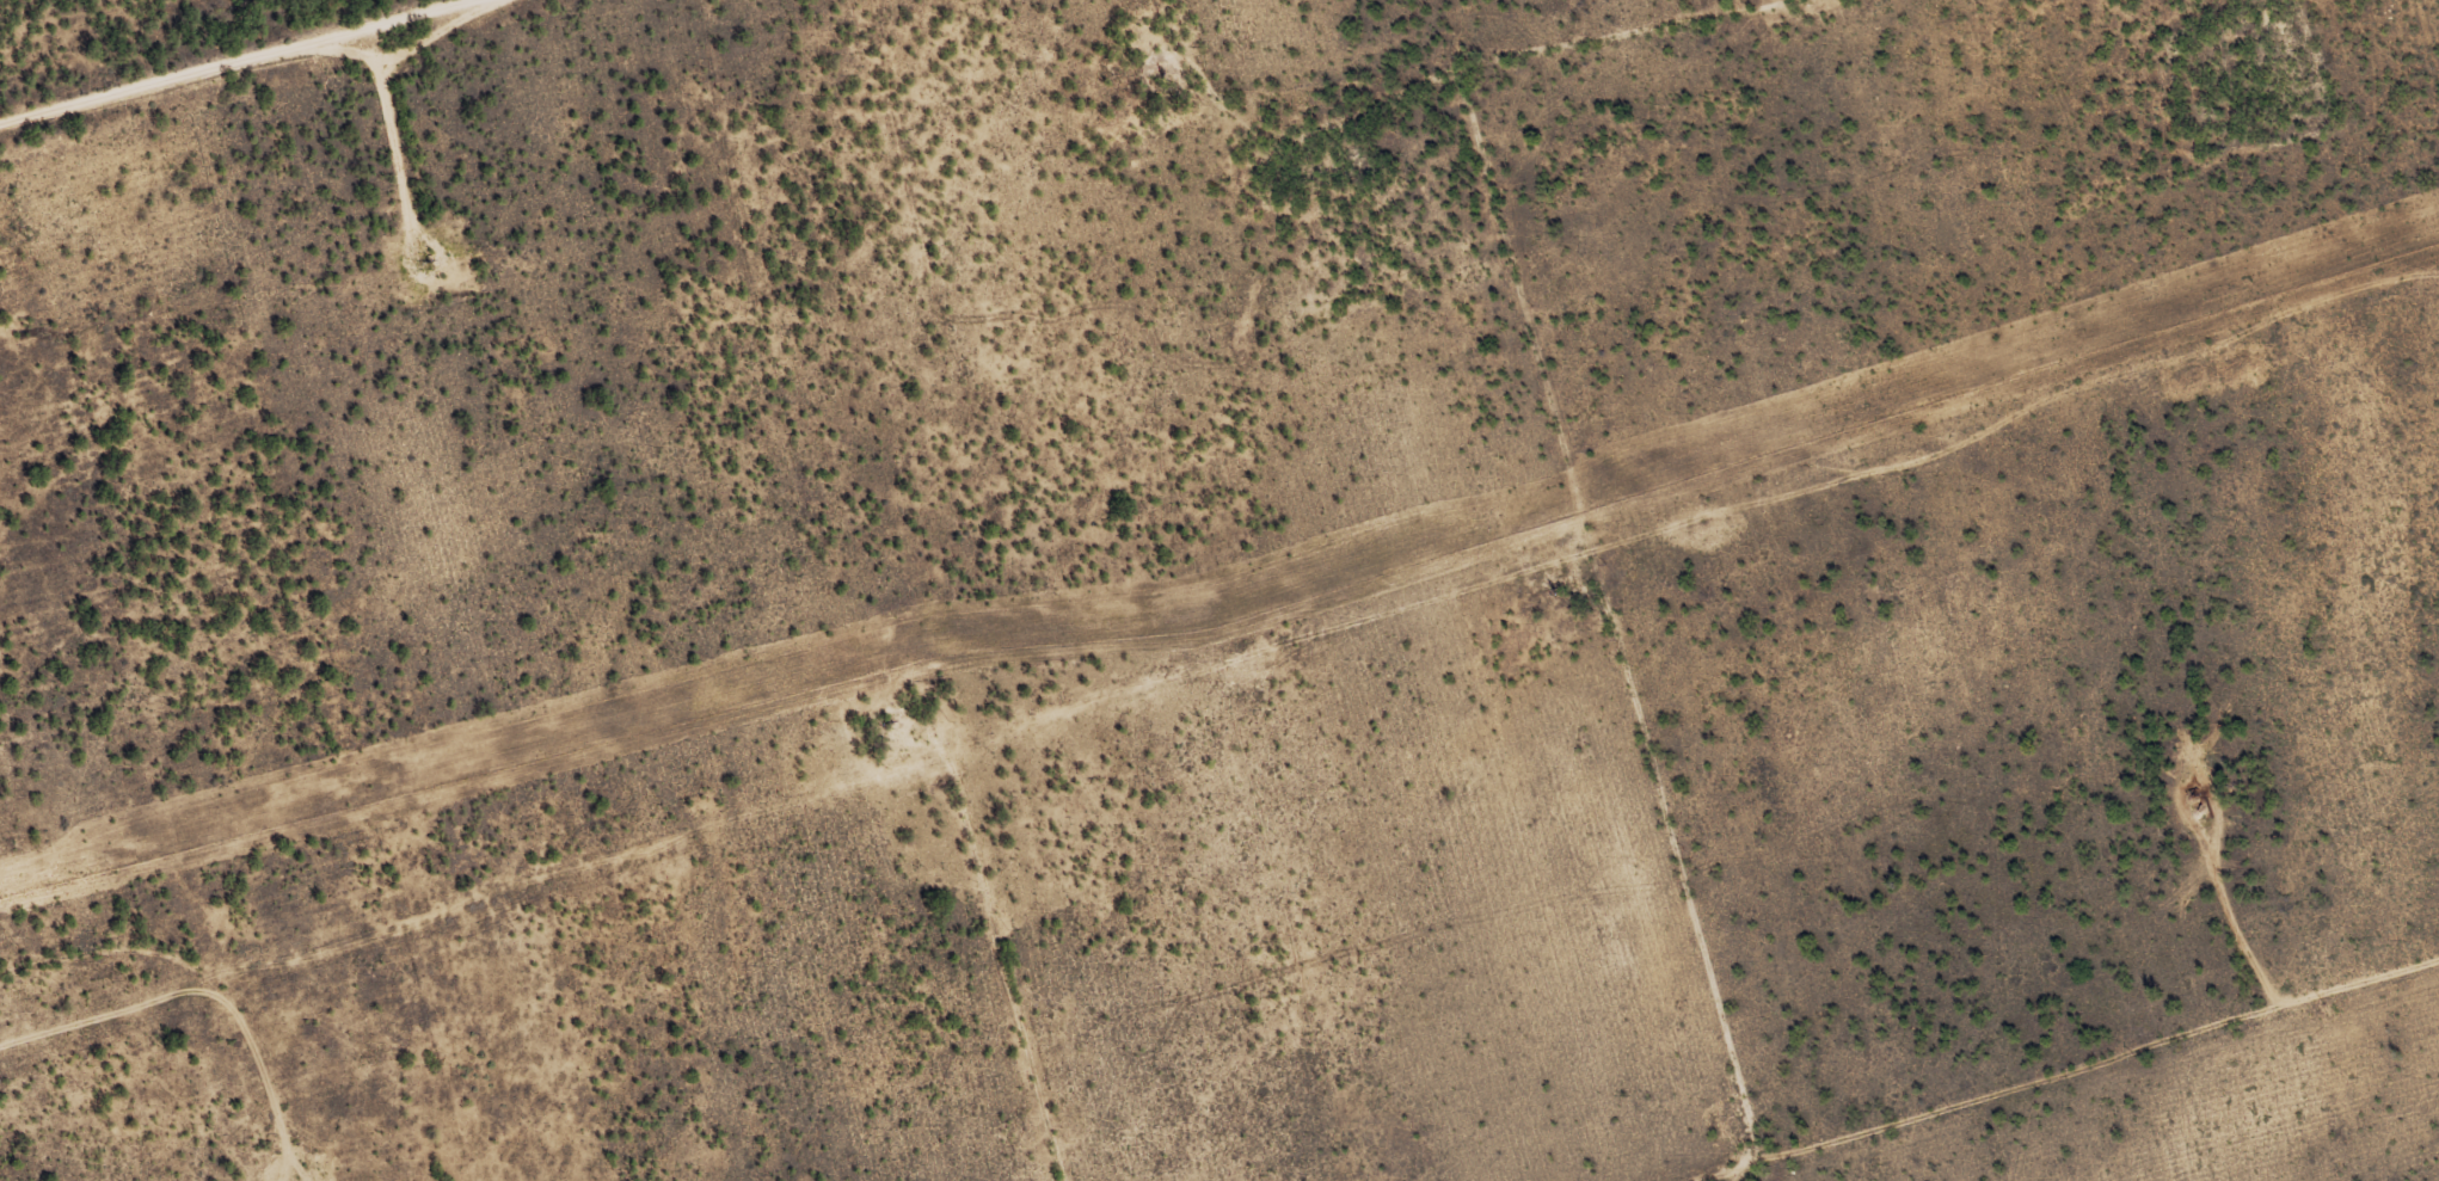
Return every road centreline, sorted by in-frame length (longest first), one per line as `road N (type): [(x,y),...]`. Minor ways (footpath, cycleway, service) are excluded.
road 1 (track): [(2438,960),(2285,1005),(2246,945),(2208,849)]

